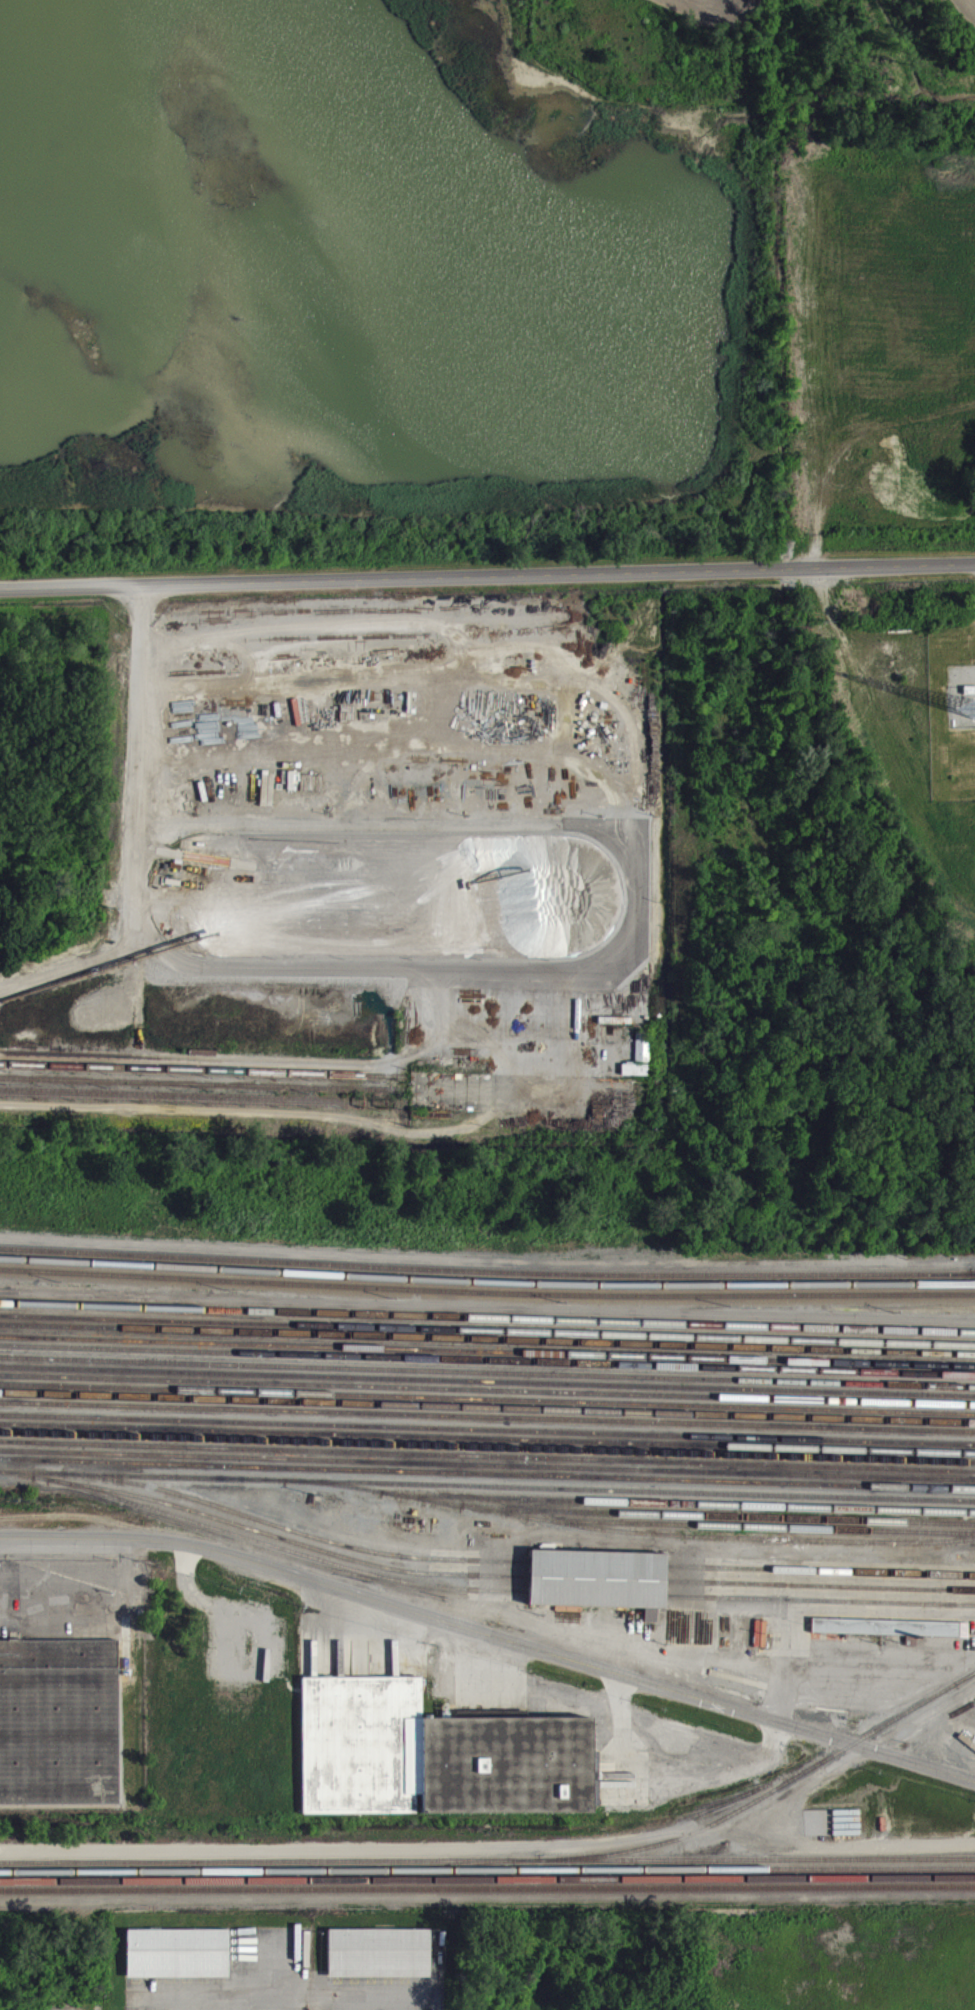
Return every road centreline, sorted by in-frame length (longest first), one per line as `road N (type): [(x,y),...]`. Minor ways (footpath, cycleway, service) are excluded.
road 1 (tertiary): [(0,1537),(200,1545),(974,1787)]
road 2 (tertiary): [(0,589),(974,567)]

